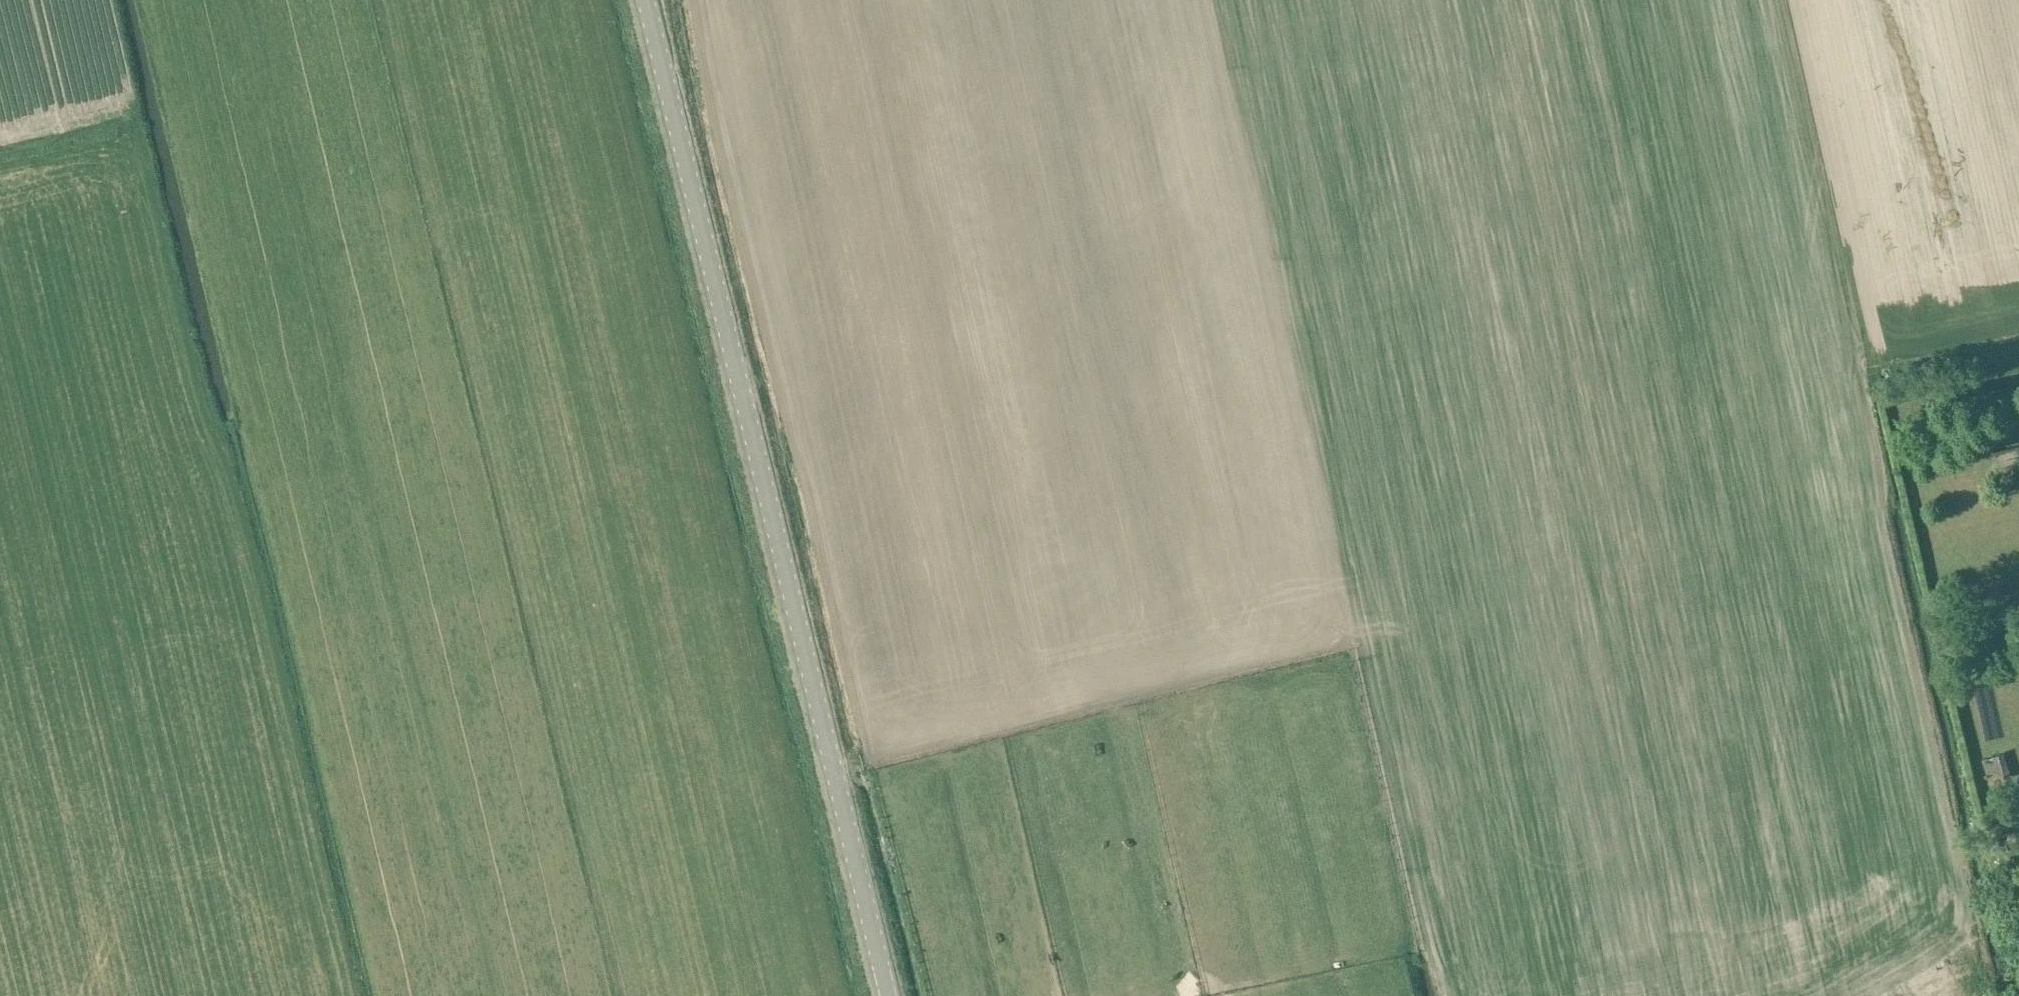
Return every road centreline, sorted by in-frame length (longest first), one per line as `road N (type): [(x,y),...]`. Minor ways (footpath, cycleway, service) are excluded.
road 1 (unclassified): [(888,995),(643,0)]

